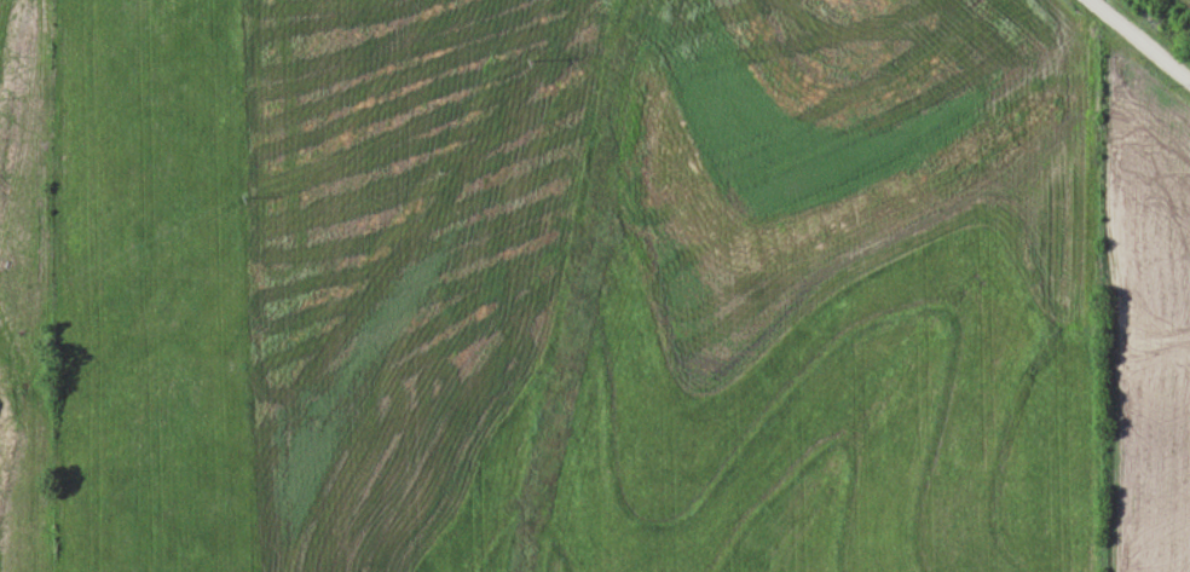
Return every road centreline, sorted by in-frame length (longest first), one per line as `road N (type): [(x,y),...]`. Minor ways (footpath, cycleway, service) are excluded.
road 1 (residential): [(1088,0),(1189,82)]

